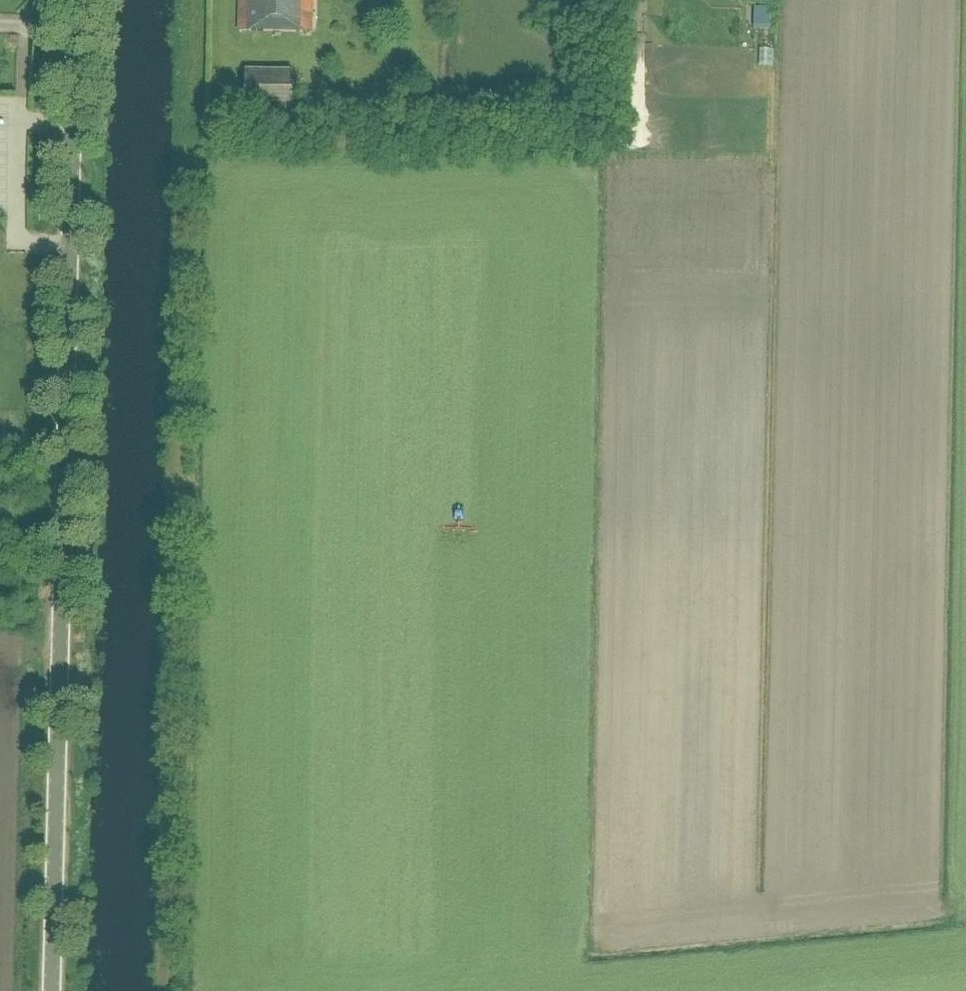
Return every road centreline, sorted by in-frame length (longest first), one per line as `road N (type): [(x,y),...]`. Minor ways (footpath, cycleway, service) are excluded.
road 1 (unclassified): [(53,990),(76,0)]

